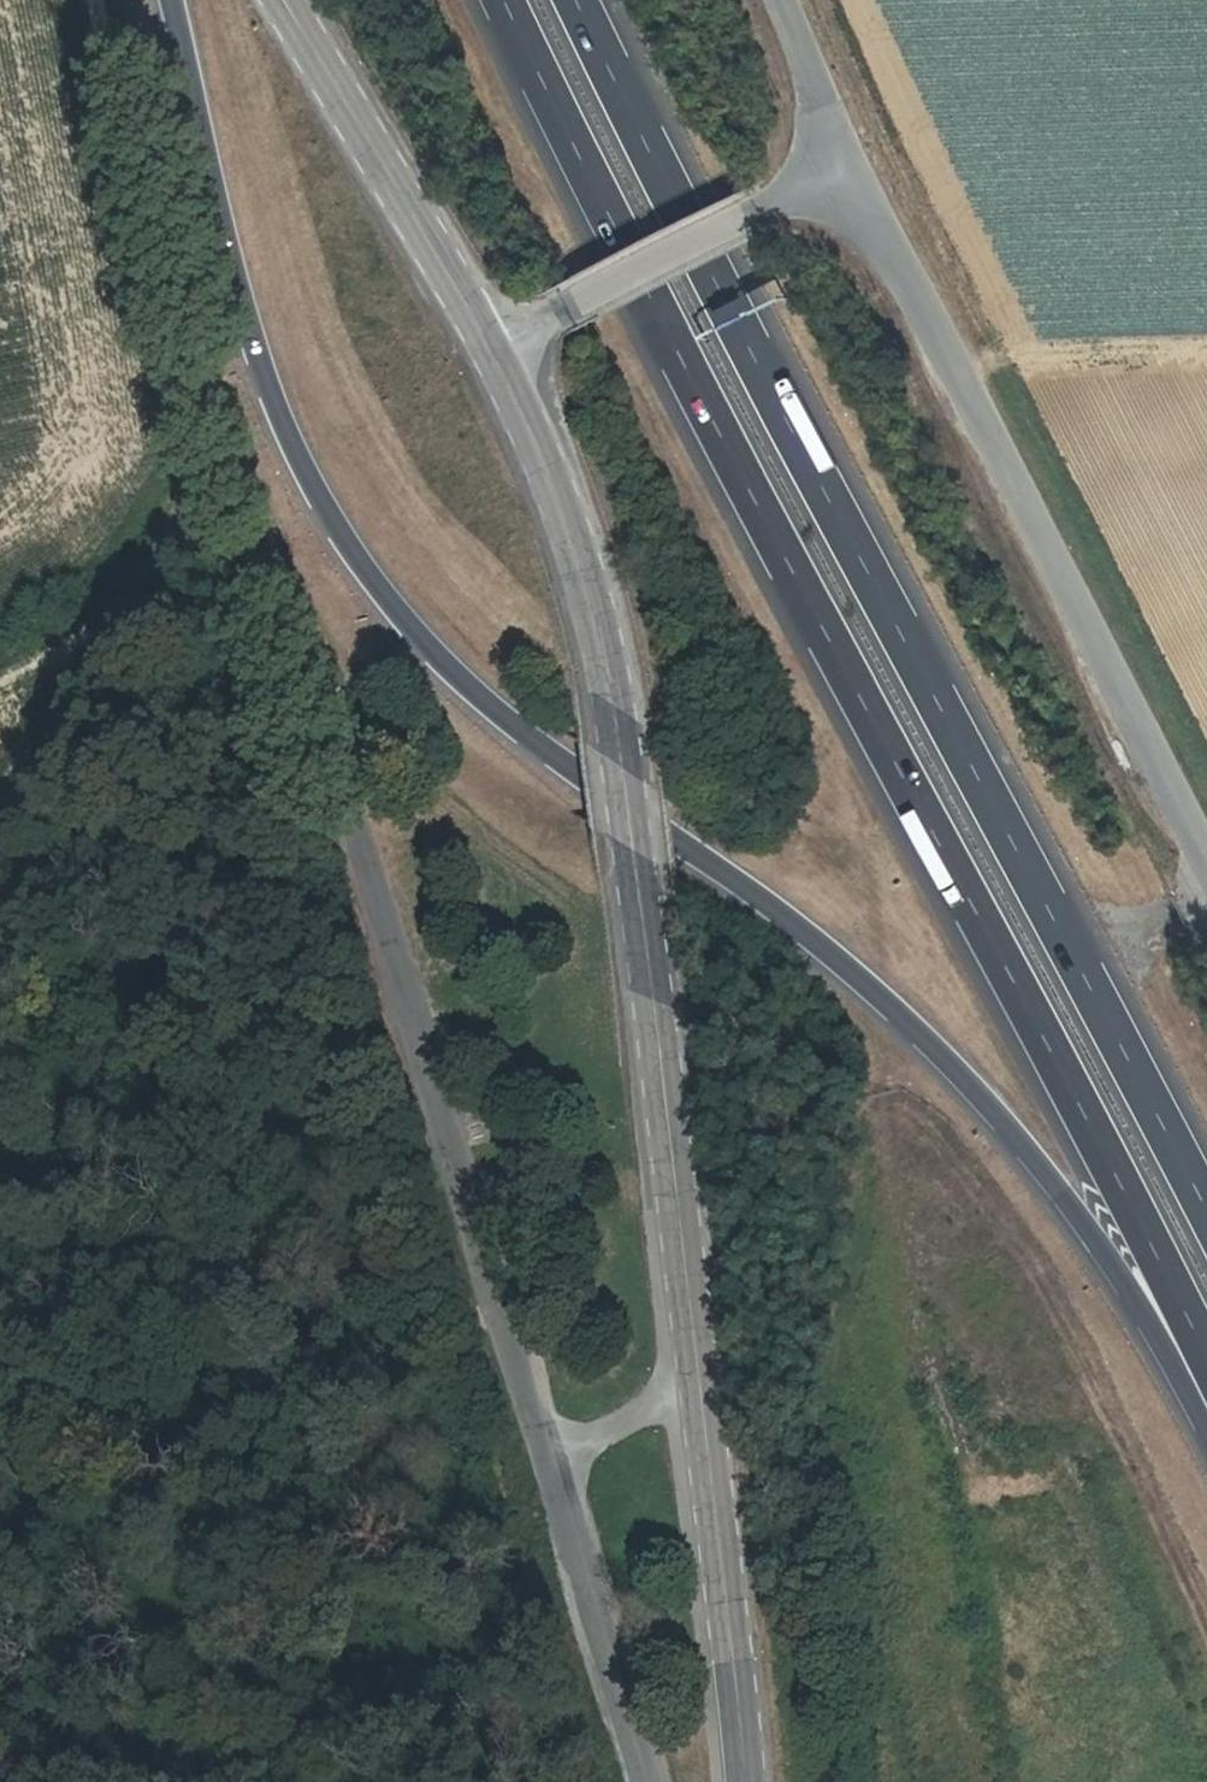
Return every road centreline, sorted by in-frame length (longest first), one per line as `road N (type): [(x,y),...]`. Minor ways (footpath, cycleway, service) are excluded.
road 1 (motorway): [(182,0),(225,232),(280,410),(334,521),(401,614),(501,708),(872,985),(1009,1125),(1206,1401)]
road 2 (motorway): [(504,0),(779,549),(1206,1354)]
road 3 (motorway): [(1206,1209),(815,475),(577,0)]
road 4 (secondary): [(498,351),(573,518),(623,711),(699,1375)]
road 5 (unclassified): [(196,574),(266,581),(404,939),(560,1462)]
road 6 (residential): [(851,168),(1206,850)]
road 7 (track): [(109,0),(157,214),(203,515),(196,574)]
road 8 (secondary): [(286,0),(498,351)]
road 9 (secondary): [(699,1375),(742,1781)]
road 10 (unclassified): [(498,351),(851,168)]
road 11 (unclassified): [(560,1462),(655,1781)]
road 12 (unclassified): [(196,574),(0,835)]
road 13 (residential): [(779,0),(851,168)]
road 14 (unclassified): [(699,1375),(560,1462)]

